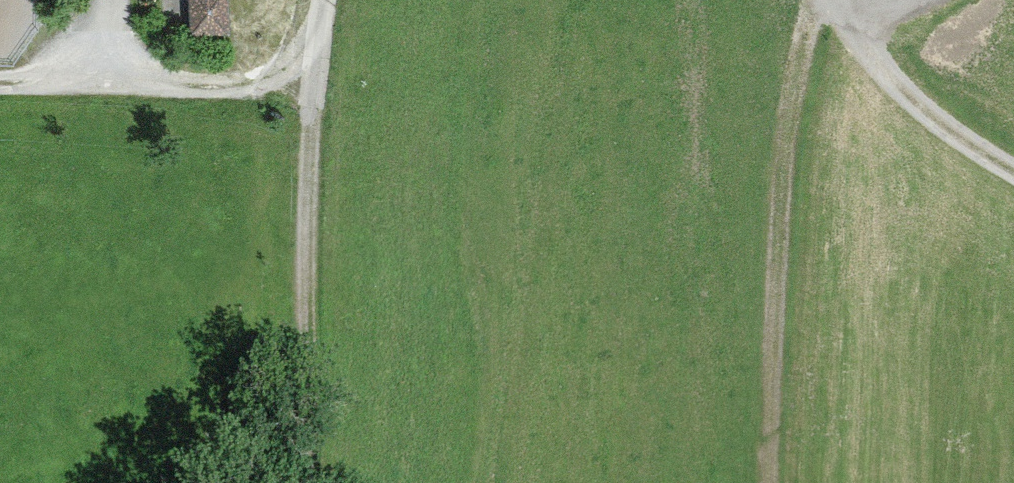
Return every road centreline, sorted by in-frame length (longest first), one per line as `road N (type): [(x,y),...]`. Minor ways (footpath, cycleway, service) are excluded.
road 1 (track): [(837,4),(807,37),(781,162),(774,482)]
road 2 (track): [(306,482),(313,97)]
road 3 (track): [(874,63),(960,147),(1013,175)]

